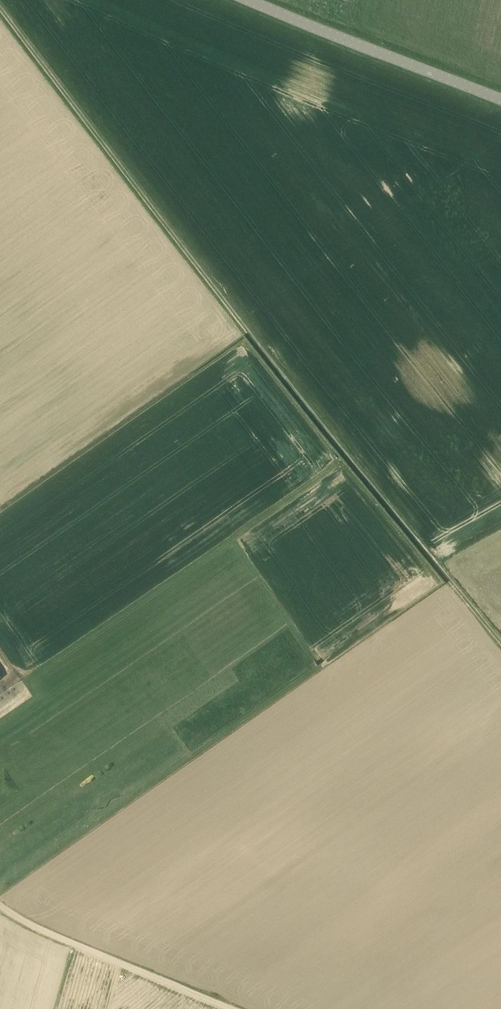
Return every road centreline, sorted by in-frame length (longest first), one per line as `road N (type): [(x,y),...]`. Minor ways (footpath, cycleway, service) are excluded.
road 1 (track): [(0,10),(349,464),(500,641)]
road 2 (tertiary): [(500,101),(250,0)]
road 3 (track): [(223,1008),(0,904)]

